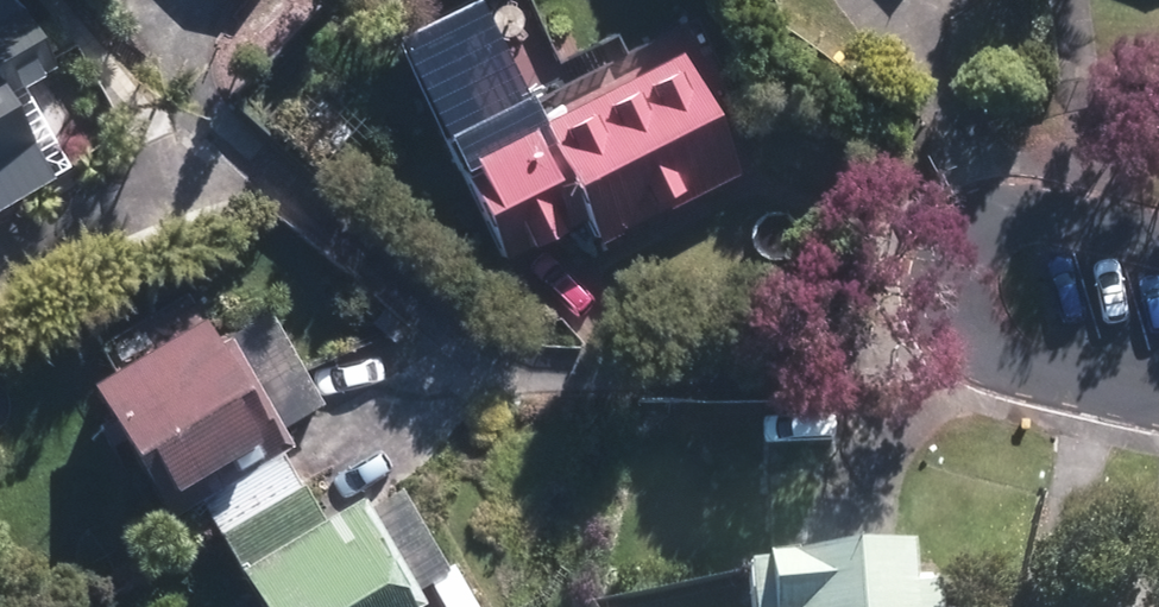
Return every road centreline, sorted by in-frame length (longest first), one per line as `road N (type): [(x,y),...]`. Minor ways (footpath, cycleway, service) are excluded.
road 1 (residential): [(1158,393),(1051,376),(983,350),(962,332),(952,308),(953,276),(981,229)]
road 2 (residential): [(981,229),(1009,218),(1046,219),(1158,242)]

